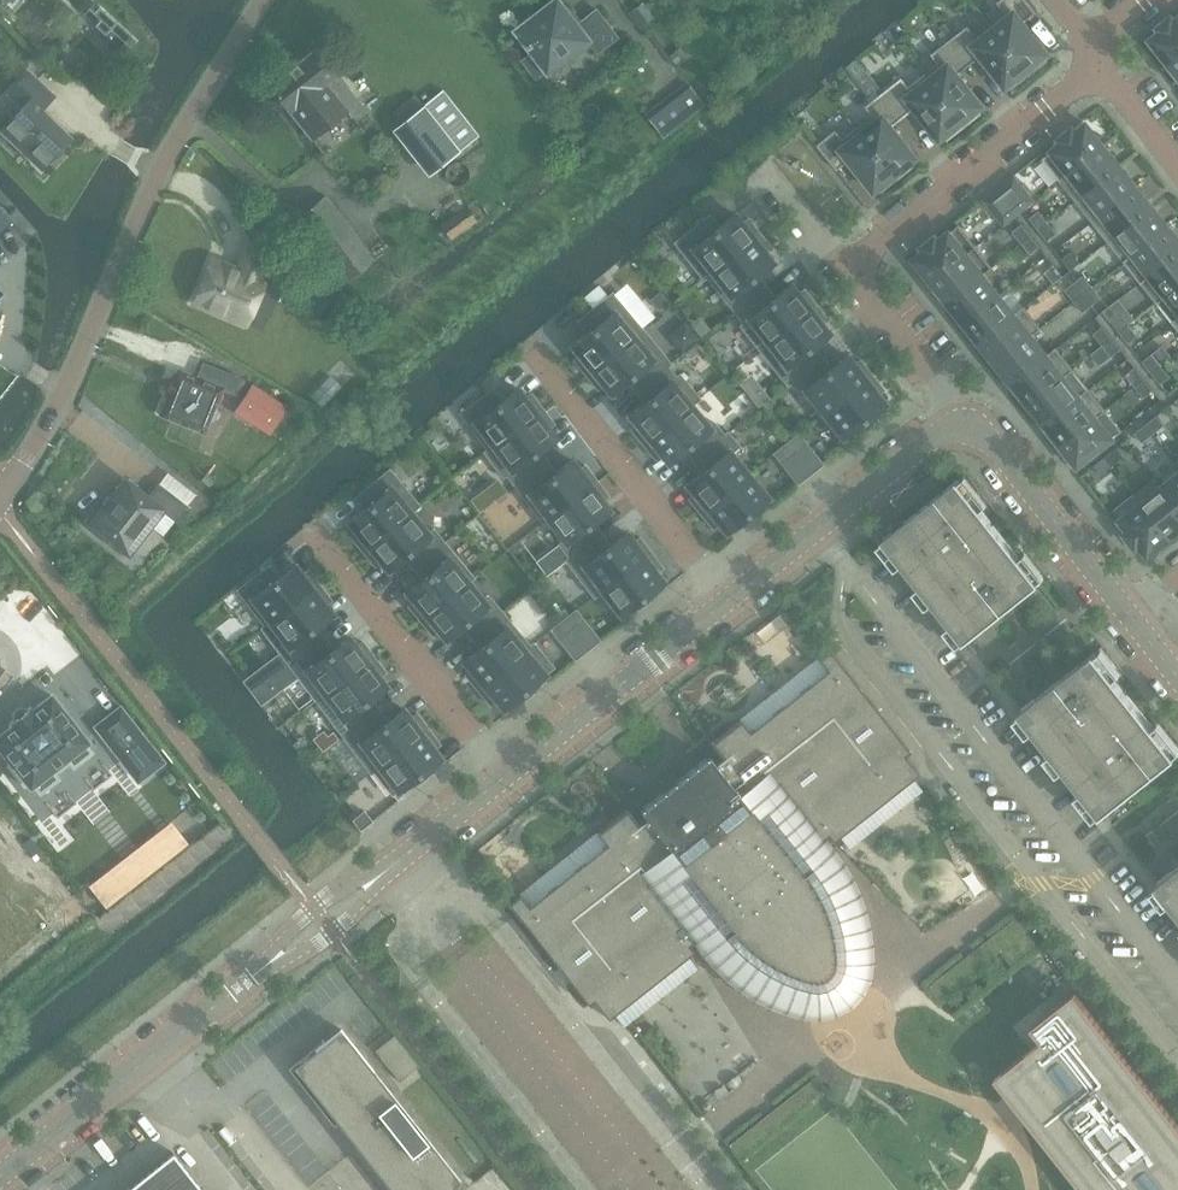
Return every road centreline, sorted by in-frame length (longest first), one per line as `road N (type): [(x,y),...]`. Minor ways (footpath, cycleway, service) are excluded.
road 1 (residential): [(504,778),(0,1177)]
road 2 (residential): [(0,499),(64,390),(158,174),(262,0)]
road 3 (residential): [(844,267),(1101,69)]
road 4 (residential): [(729,600),(531,348)]
road 5 (residential): [(504,778),(307,529)]
road 6 (residential): [(966,417),(729,600)]
road 7 (residential): [(729,600),(504,778)]
road 8 (residential): [(1128,614),(966,417)]
road 9 (residential): [(966,417),(844,267)]
road 10 (residential): [(844,267),(764,167)]
road 11 (residential): [(1101,69),(1177,166)]

